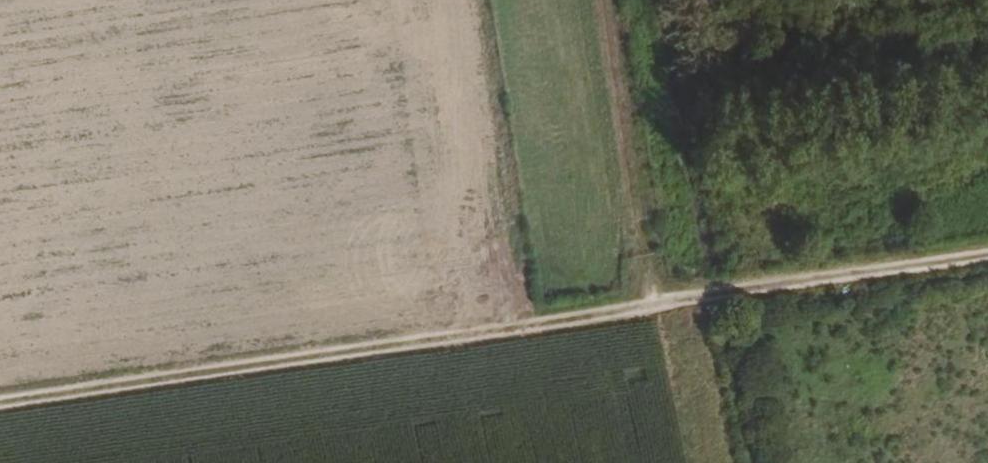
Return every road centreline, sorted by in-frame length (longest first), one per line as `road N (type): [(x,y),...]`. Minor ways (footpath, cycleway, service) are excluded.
road 1 (track): [(0,404),(987,261)]

